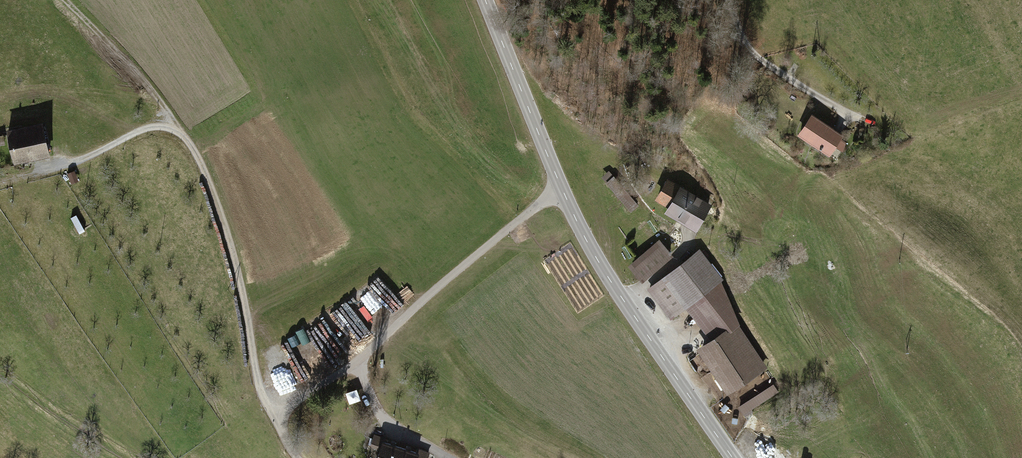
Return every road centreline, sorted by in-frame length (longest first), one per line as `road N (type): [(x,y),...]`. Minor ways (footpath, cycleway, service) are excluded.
road 1 (unclassified): [(298,457),(274,415),(355,365),(429,295),(563,191)]
road 2 (tertiary): [(563,191),(623,303),(732,457)]
road 3 (tertiary): [(485,0),(563,191)]
road 4 (track): [(177,133),(63,0)]
road 5 (track): [(260,390),(346,332),(396,309),(405,319)]

